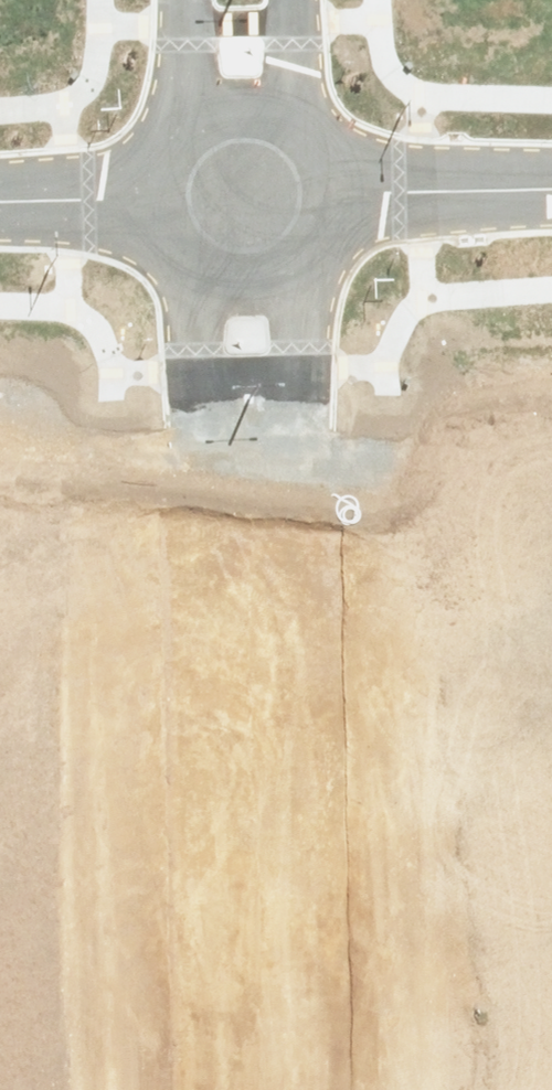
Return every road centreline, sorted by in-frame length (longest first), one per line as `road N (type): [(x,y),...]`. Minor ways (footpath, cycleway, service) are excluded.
road 1 (residential): [(215,1089),(193,279)]
road 2 (residential): [(308,267),(318,730)]
road 3 (residential): [(318,730),(327,1089)]
road 4 (residential): [(318,730),(551,724)]
road 5 (residential): [(551,190),(335,193)]
road 6 (residential): [(172,142),(226,111),(257,110),(312,140)]
road 7 (residential): [(151,200),(0,203)]
road 8 (residential): [(172,142),(182,0)]
road 9 (residential): [(296,0),(296,60),(312,140)]
road 10 (residential): [(308,267),(252,293),(193,279)]

